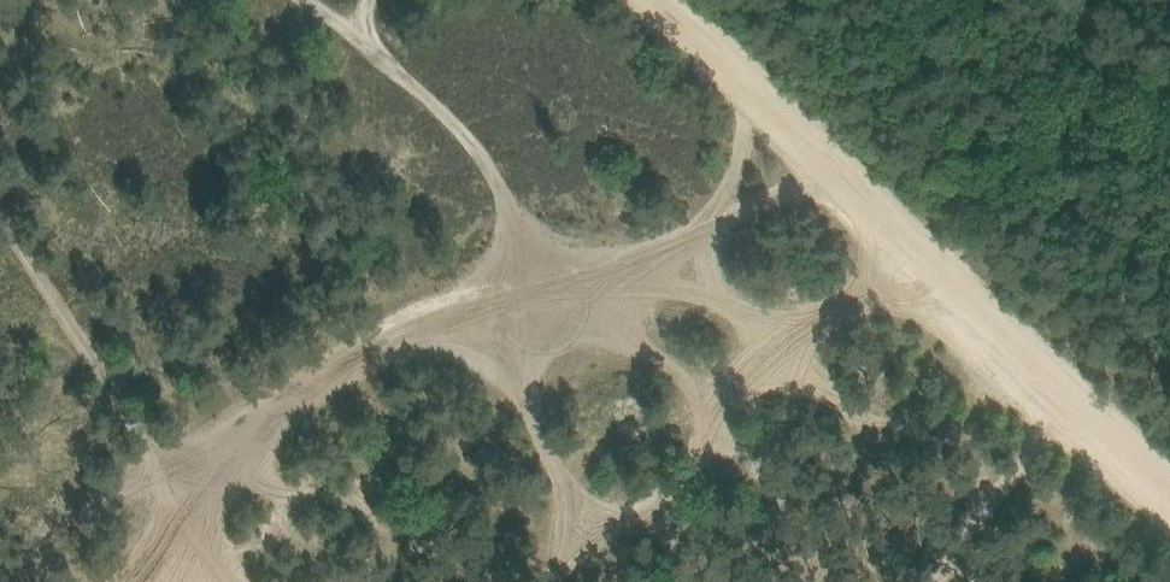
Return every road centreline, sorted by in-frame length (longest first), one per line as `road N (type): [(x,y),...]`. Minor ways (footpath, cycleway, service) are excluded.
road 1 (track): [(758,101),(739,172),(705,233),(373,350),(208,455),(117,581)]
road 2 (track): [(1169,496),(653,0)]
road 3 (track): [(301,0),(495,154),(534,293),(519,408),(566,475),(551,581)]
road 4 (track): [(1038,369),(973,532),(939,581)]
road 5 (track): [(208,455),(0,561)]

